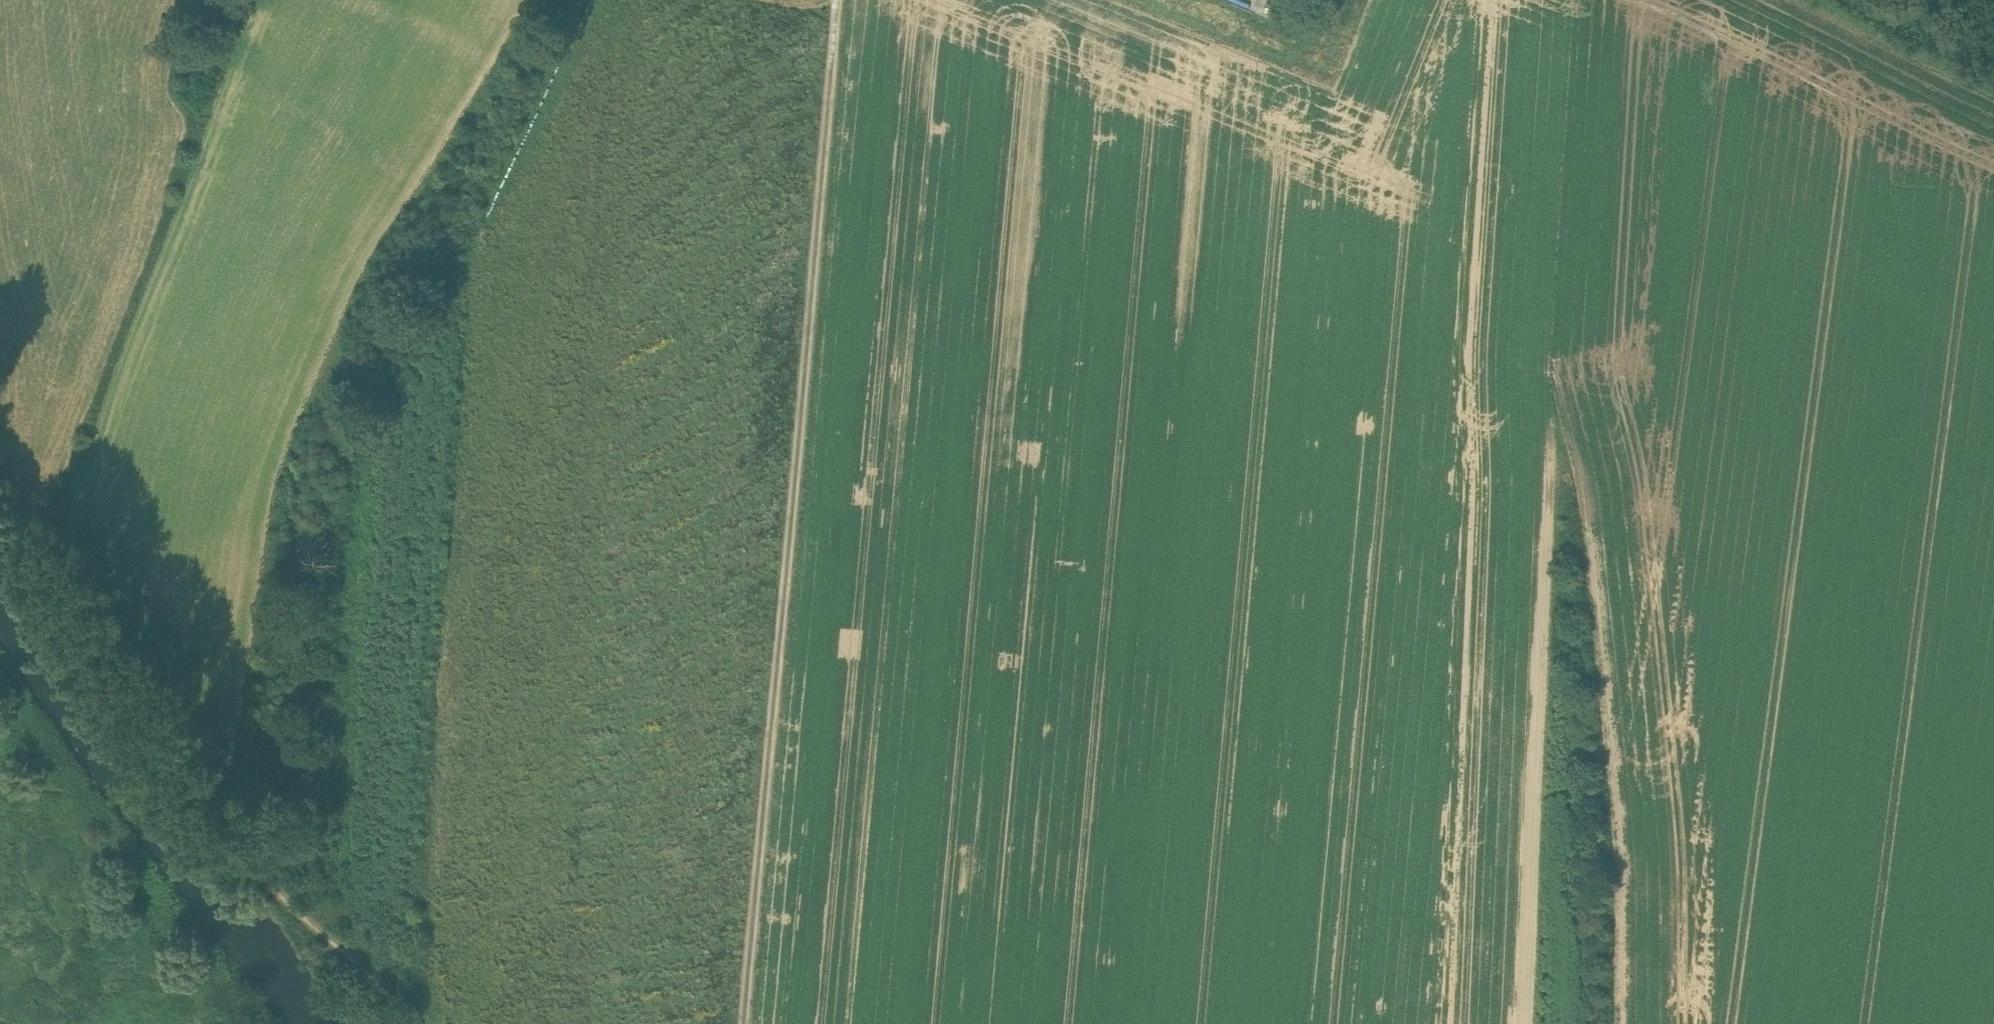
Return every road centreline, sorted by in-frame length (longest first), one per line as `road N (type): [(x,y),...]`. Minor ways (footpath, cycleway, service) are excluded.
road 1 (track): [(746,1023),(838,0)]

